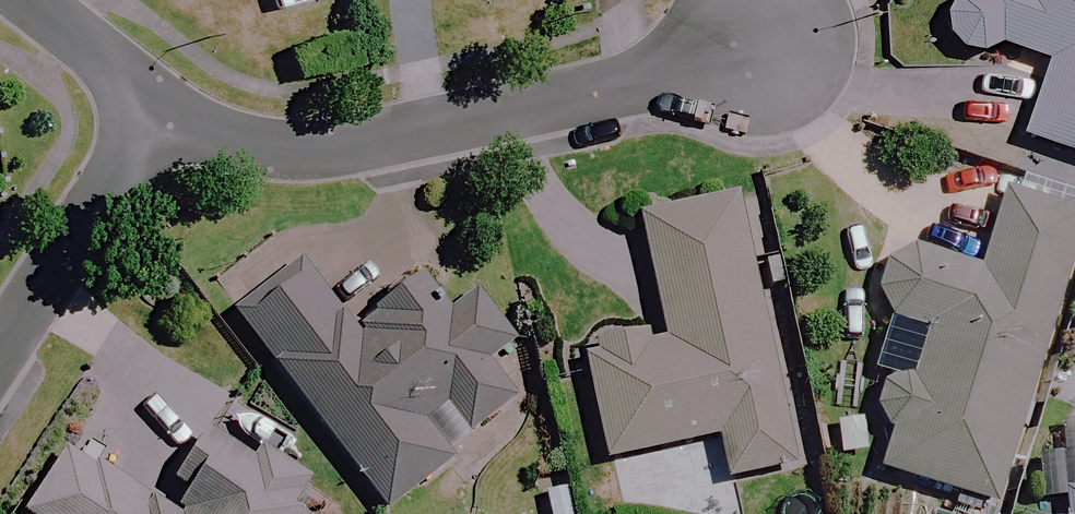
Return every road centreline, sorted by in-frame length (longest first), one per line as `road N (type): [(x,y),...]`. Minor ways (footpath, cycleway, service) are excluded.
road 1 (residential): [(758,61),(296,157),(161,111)]
road 2 (residential): [(0,359),(161,111)]
road 3 (residential): [(161,111),(22,0)]

